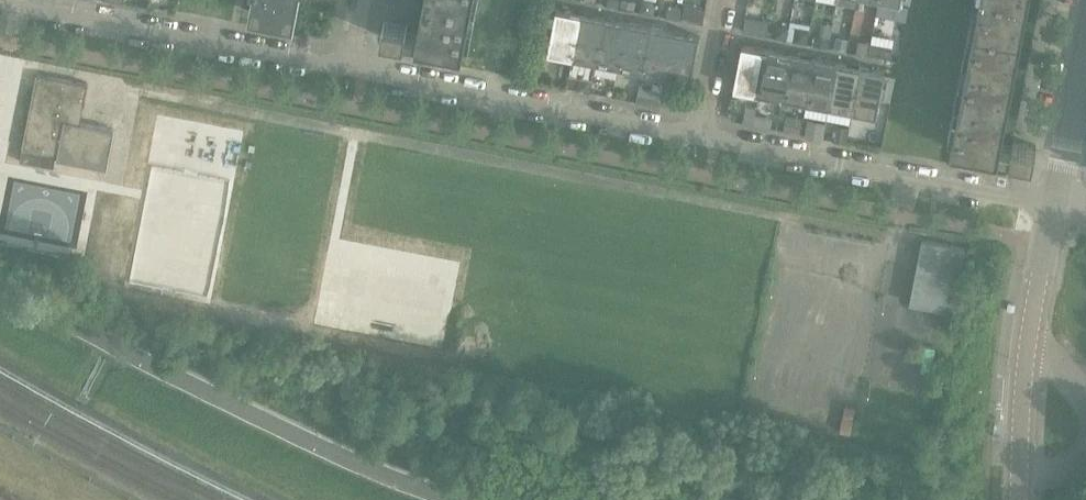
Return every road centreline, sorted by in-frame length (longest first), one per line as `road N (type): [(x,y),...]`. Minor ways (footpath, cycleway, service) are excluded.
road 1 (residential): [(702,136),(1057,209)]
road 2 (residential): [(353,69),(702,136)]
road 3 (residential): [(8,3),(353,69)]
road 4 (residential): [(1057,209),(1085,55)]
road 5 (residential): [(1017,474),(1031,330)]
road 6 (residential): [(702,136),(728,0)]
road 7 (residential): [(1031,330),(1057,209)]

